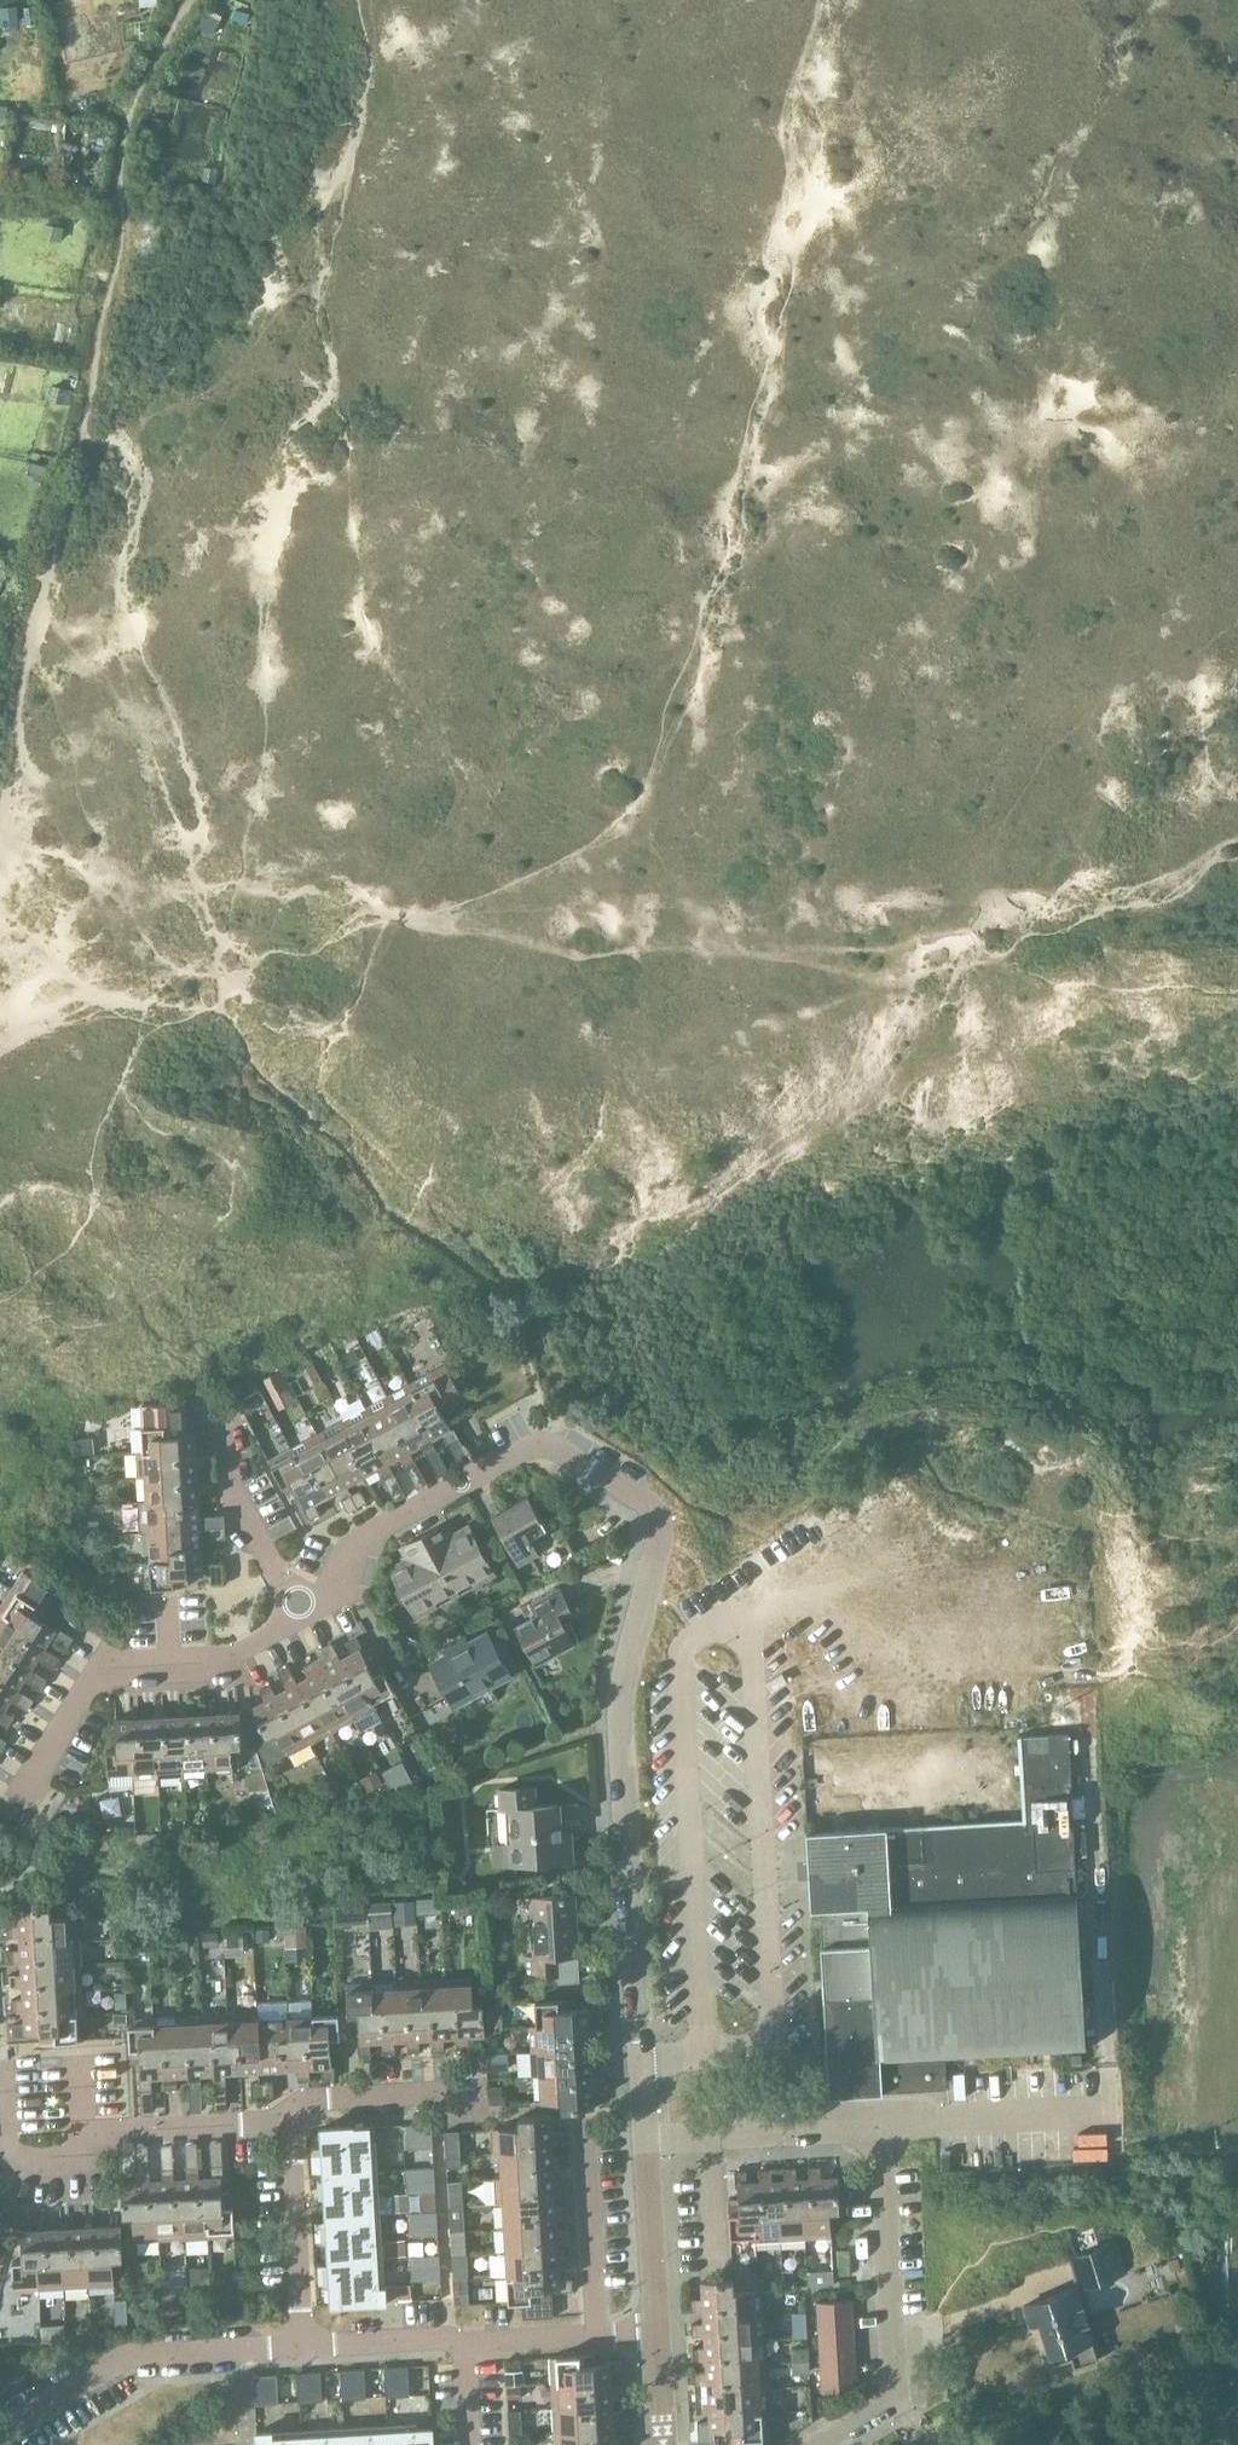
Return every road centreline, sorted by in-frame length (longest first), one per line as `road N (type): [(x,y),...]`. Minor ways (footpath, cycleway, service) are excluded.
road 1 (residential): [(648,2146),(623,1691),(660,1533),(652,1511),(548,1445)]
road 2 (residential): [(302,1610),(219,1665),(102,1667),(22,1798)]
road 3 (unclassified): [(822,2444),(897,2397),(885,2134)]
road 4 (residential): [(0,2437),(127,2352),(303,2343)]
road 5 (residential): [(548,1445),(528,1444),(350,1546),(336,1593),(302,1610)]
road 6 (residential): [(648,2146),(885,2134)]
road 7 (residential): [(303,2343),(292,2122)]
road 8 (residential): [(885,2134),(1102,2122)]
road 9 (residential): [(593,2336),(586,2125)]
road 10 (residential): [(292,2122),(87,2132)]
road 11 (residential): [(302,1610),(237,1502),(226,1433)]
road 12 (residential): [(87,2132),(72,2168),(30,2170),(4,2149),(1,2071)]
road 13 (residential): [(475,2096),(309,2103),(292,2122)]
road 14 (residential): [(660,2335),(648,2146)]
road 15 (residential): [(303,2343),(466,2341)]
road 16 (residential): [(466,2341),(593,2336)]

